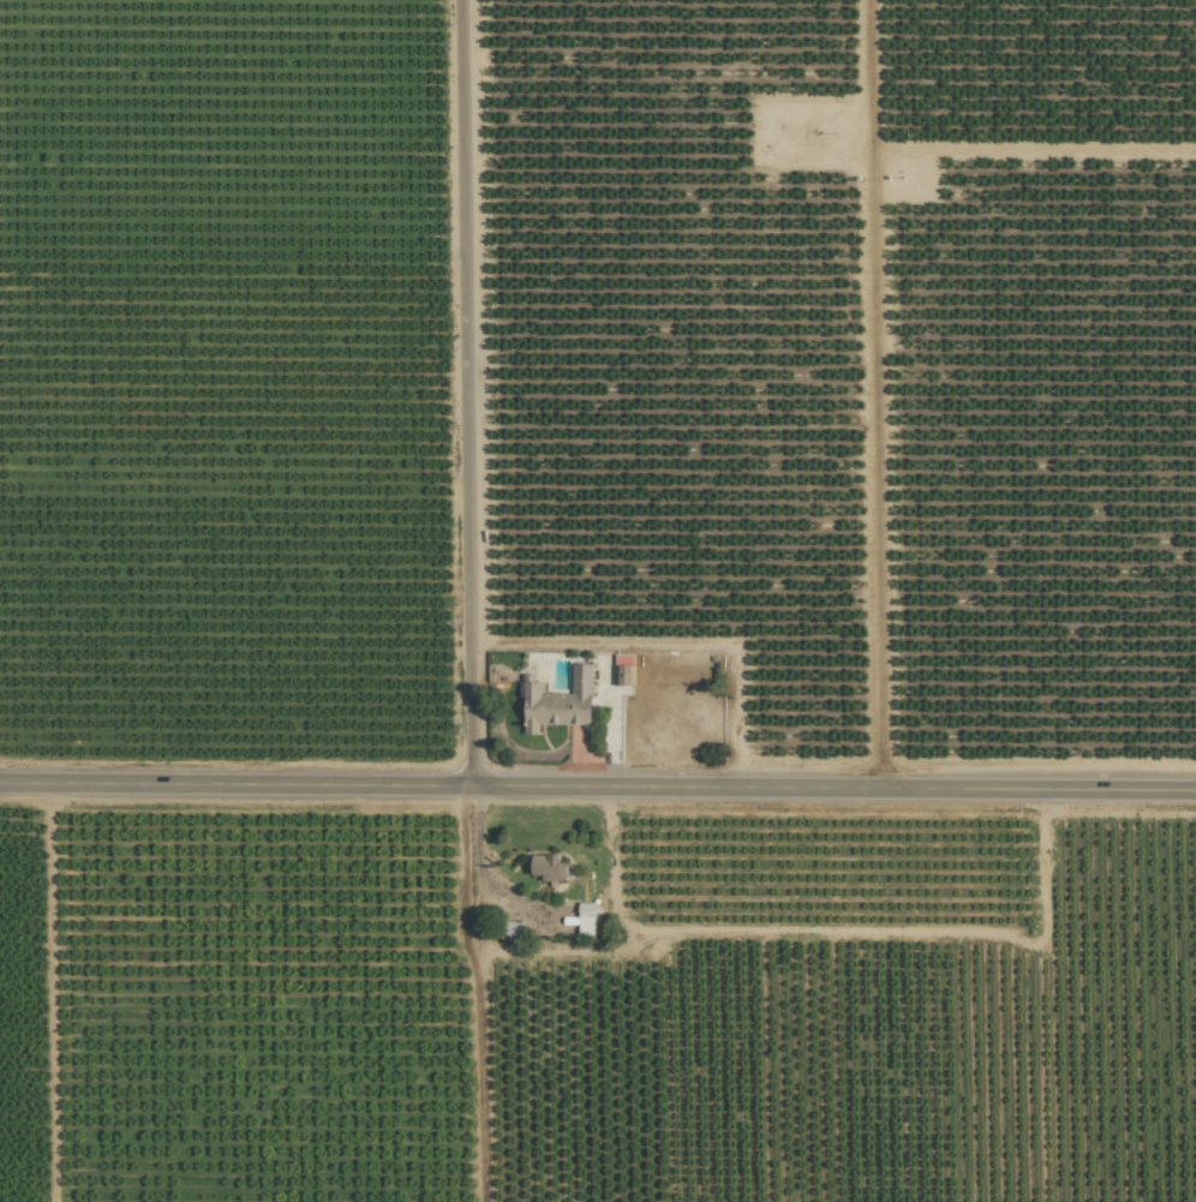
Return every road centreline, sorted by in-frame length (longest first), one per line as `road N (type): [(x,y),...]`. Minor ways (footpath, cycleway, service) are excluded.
road 1 (tertiary): [(0,781),(1195,789)]
road 2 (residential): [(452,0),(476,784)]

